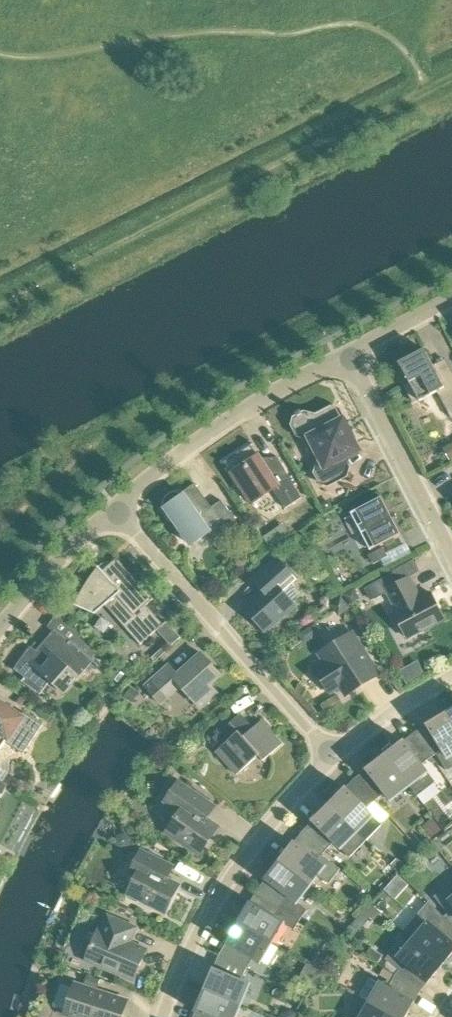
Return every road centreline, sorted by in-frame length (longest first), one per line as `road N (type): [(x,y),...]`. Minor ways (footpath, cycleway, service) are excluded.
road 1 (track): [(451,79),(0,305)]
road 2 (residential): [(331,756),(118,511)]
road 3 (residential): [(162,1016),(214,903),(331,756)]
road 4 (residential): [(118,511),(221,426),(352,354)]
road 5 (residential): [(352,354),(451,556)]
road 6 (residential): [(0,629),(82,538),(118,511)]
road 7 (residential): [(331,756),(451,678)]

